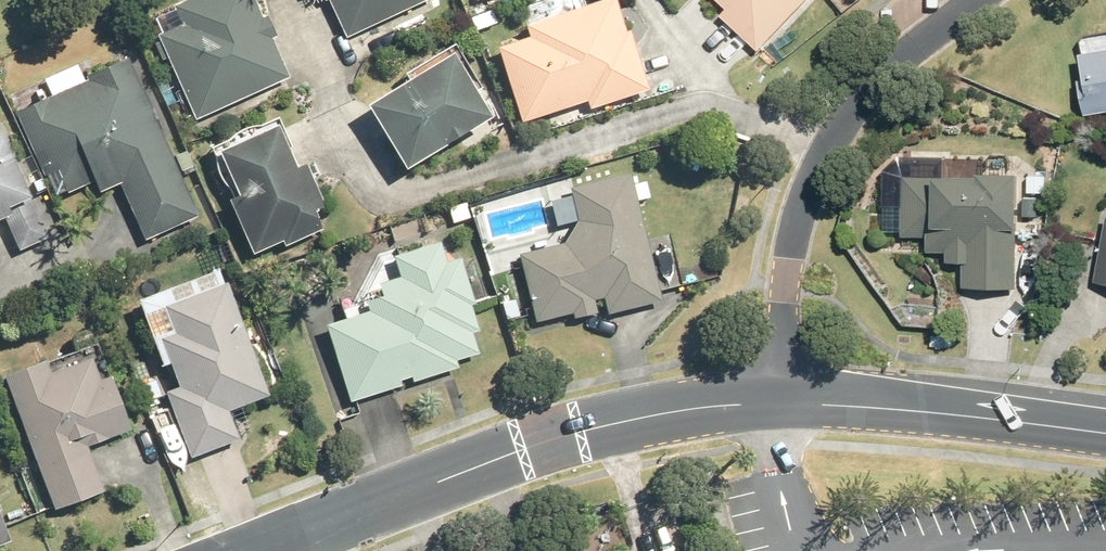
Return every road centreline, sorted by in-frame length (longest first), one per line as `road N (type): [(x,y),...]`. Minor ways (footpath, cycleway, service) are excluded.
road 1 (residential): [(258,550),(550,439),(650,415),(777,402)]
road 2 (residential): [(973,0),(873,84),(822,160),(787,282),(777,402)]
road 3 (residential): [(777,402),(1105,434)]

